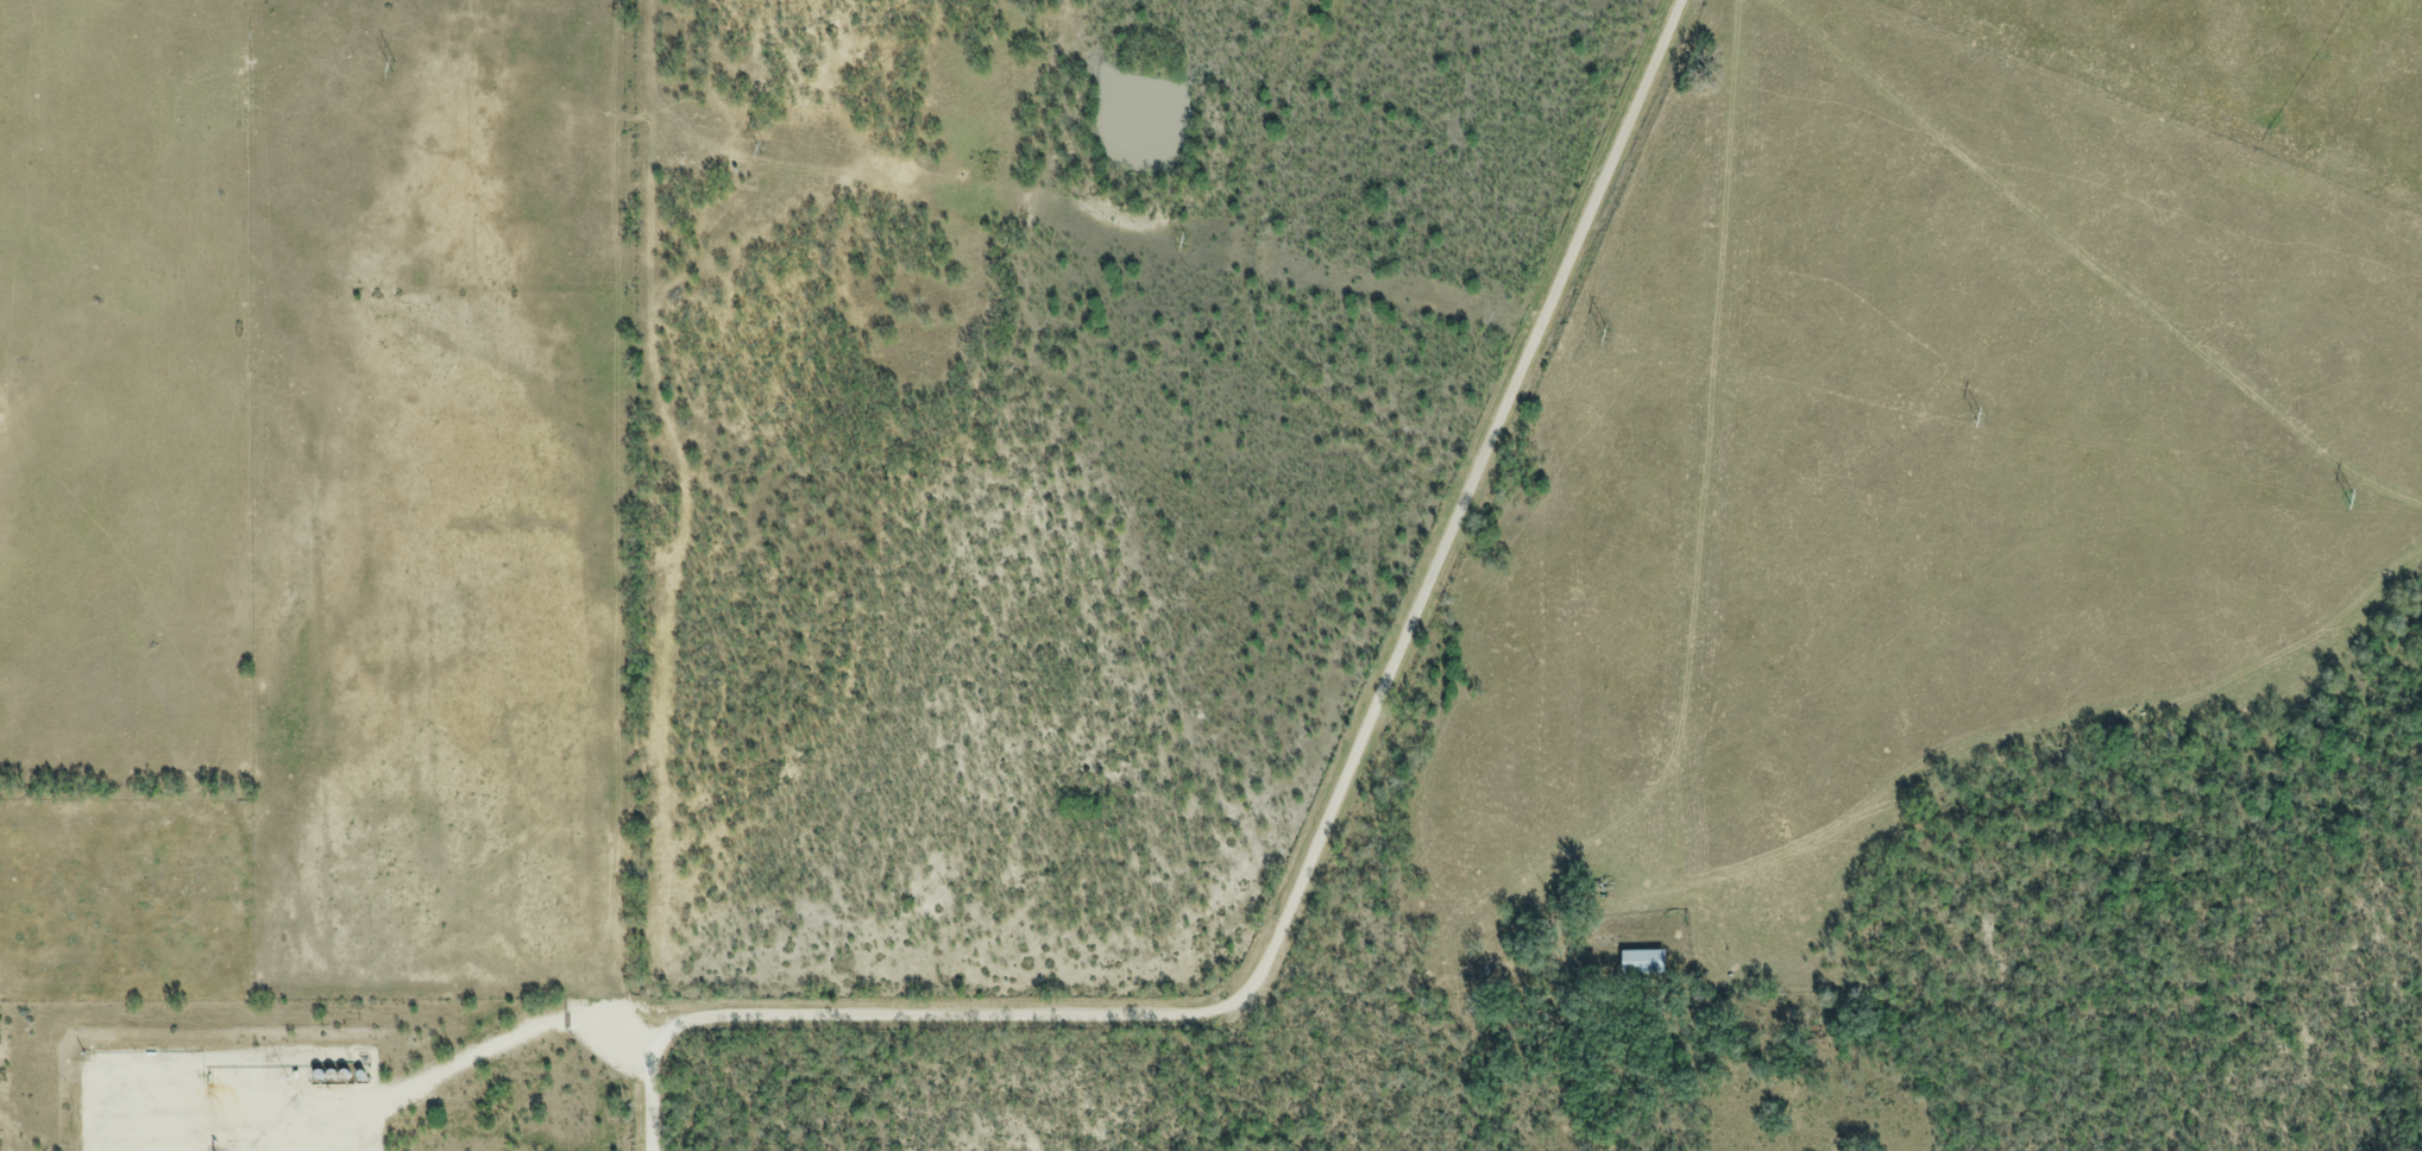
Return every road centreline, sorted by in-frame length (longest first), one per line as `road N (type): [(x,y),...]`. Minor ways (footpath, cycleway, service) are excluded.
road 1 (residential): [(653,1150),(653,1061),(746,1032),(1184,1014),(1231,996),(1288,916),(1686,0)]

